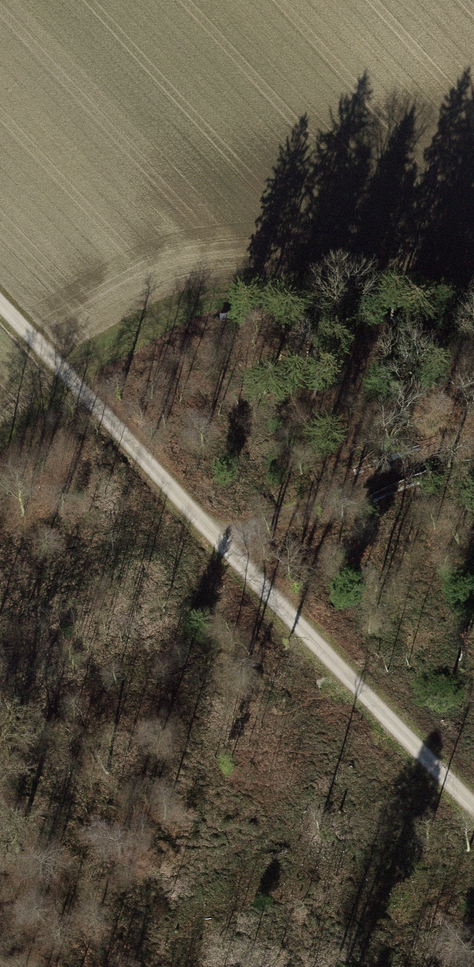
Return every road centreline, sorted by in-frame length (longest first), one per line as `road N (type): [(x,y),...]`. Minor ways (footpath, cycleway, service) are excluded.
road 1 (track): [(0,306),(473,800)]
road 2 (track): [(218,536),(288,519),(473,442)]

